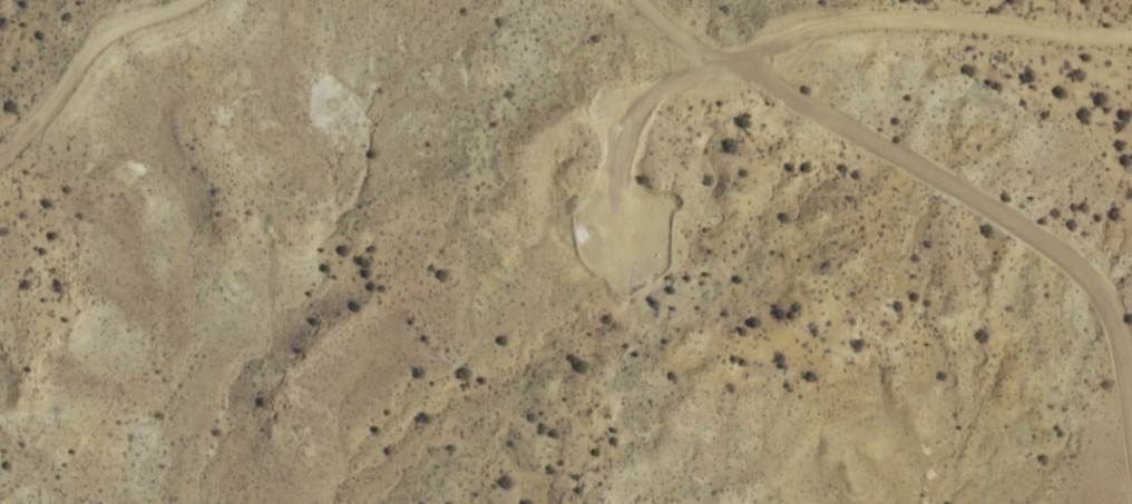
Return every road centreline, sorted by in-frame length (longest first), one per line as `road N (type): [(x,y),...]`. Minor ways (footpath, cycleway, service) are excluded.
road 1 (residential): [(650,0),(716,52),(760,46),(820,21),(891,12),(1131,32)]
road 2 (residential): [(191,0),(105,39),(0,160)]

